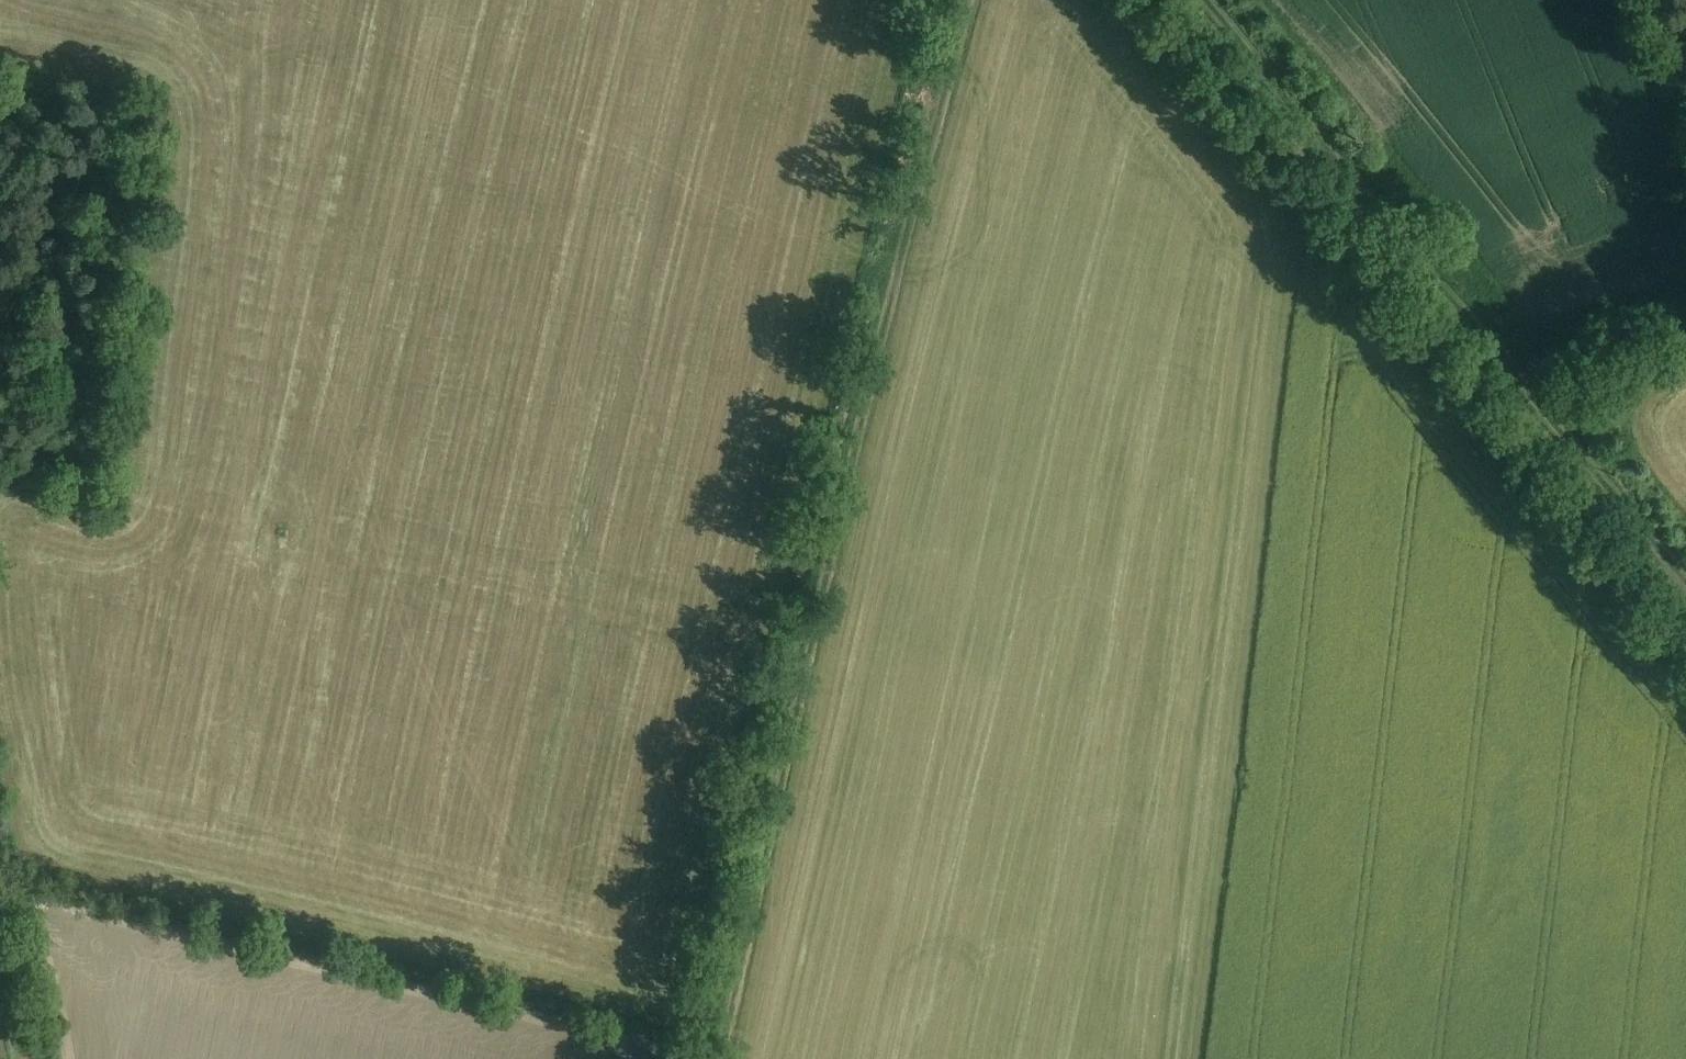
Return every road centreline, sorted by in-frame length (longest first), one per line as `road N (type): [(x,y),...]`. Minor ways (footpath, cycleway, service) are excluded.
road 1 (track): [(718,1058),(972,0)]
road 2 (track): [(1206,0),(1685,573)]

